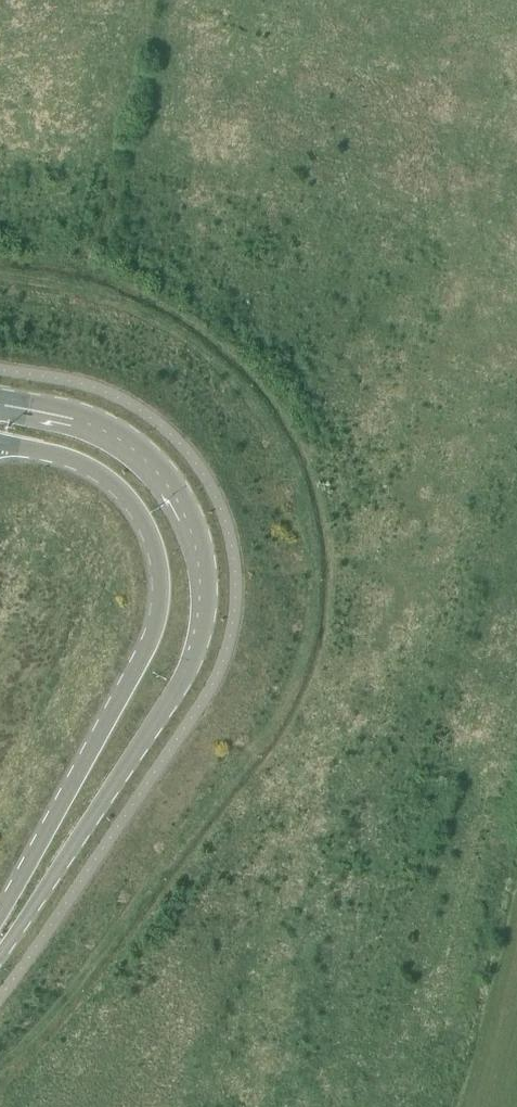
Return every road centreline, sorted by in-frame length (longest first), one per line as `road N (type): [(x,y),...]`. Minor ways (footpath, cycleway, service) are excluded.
road 1 (secondary): [(0,960),(185,676),(202,605),(197,540),(143,450),(109,425),(0,398)]
road 2 (secondary): [(0,445),(96,472),(141,508),(157,556),(158,609),(143,655),(56,827),(0,917)]

